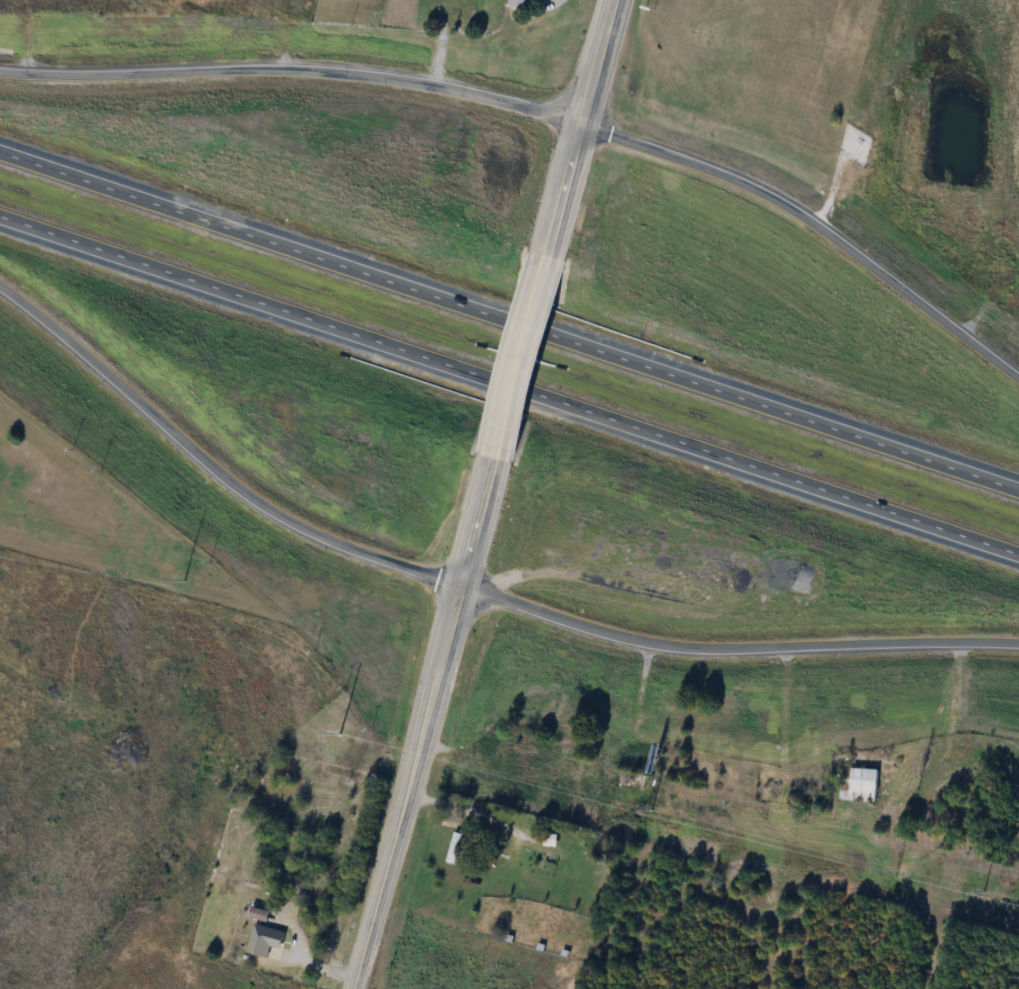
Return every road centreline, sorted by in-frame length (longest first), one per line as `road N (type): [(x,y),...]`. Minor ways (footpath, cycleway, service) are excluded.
road 1 (trunk): [(1018,493),(0,145)]
road 2 (trunk): [(0,213),(1018,555)]
road 3 (trunk): [(581,124),(407,78),(292,62),(0,66)]
road 4 (trunk): [(457,587),(649,645),(1018,646)]
road 5 (trunk): [(0,284),(255,501),(345,552),(457,587)]
road 6 (secondary): [(350,988),(491,458)]
road 7 (trunk): [(1018,377),(765,185),(581,124)]
road 8 (secondary): [(614,0),(546,255)]
road 9 (secondary): [(491,458),(546,255)]

